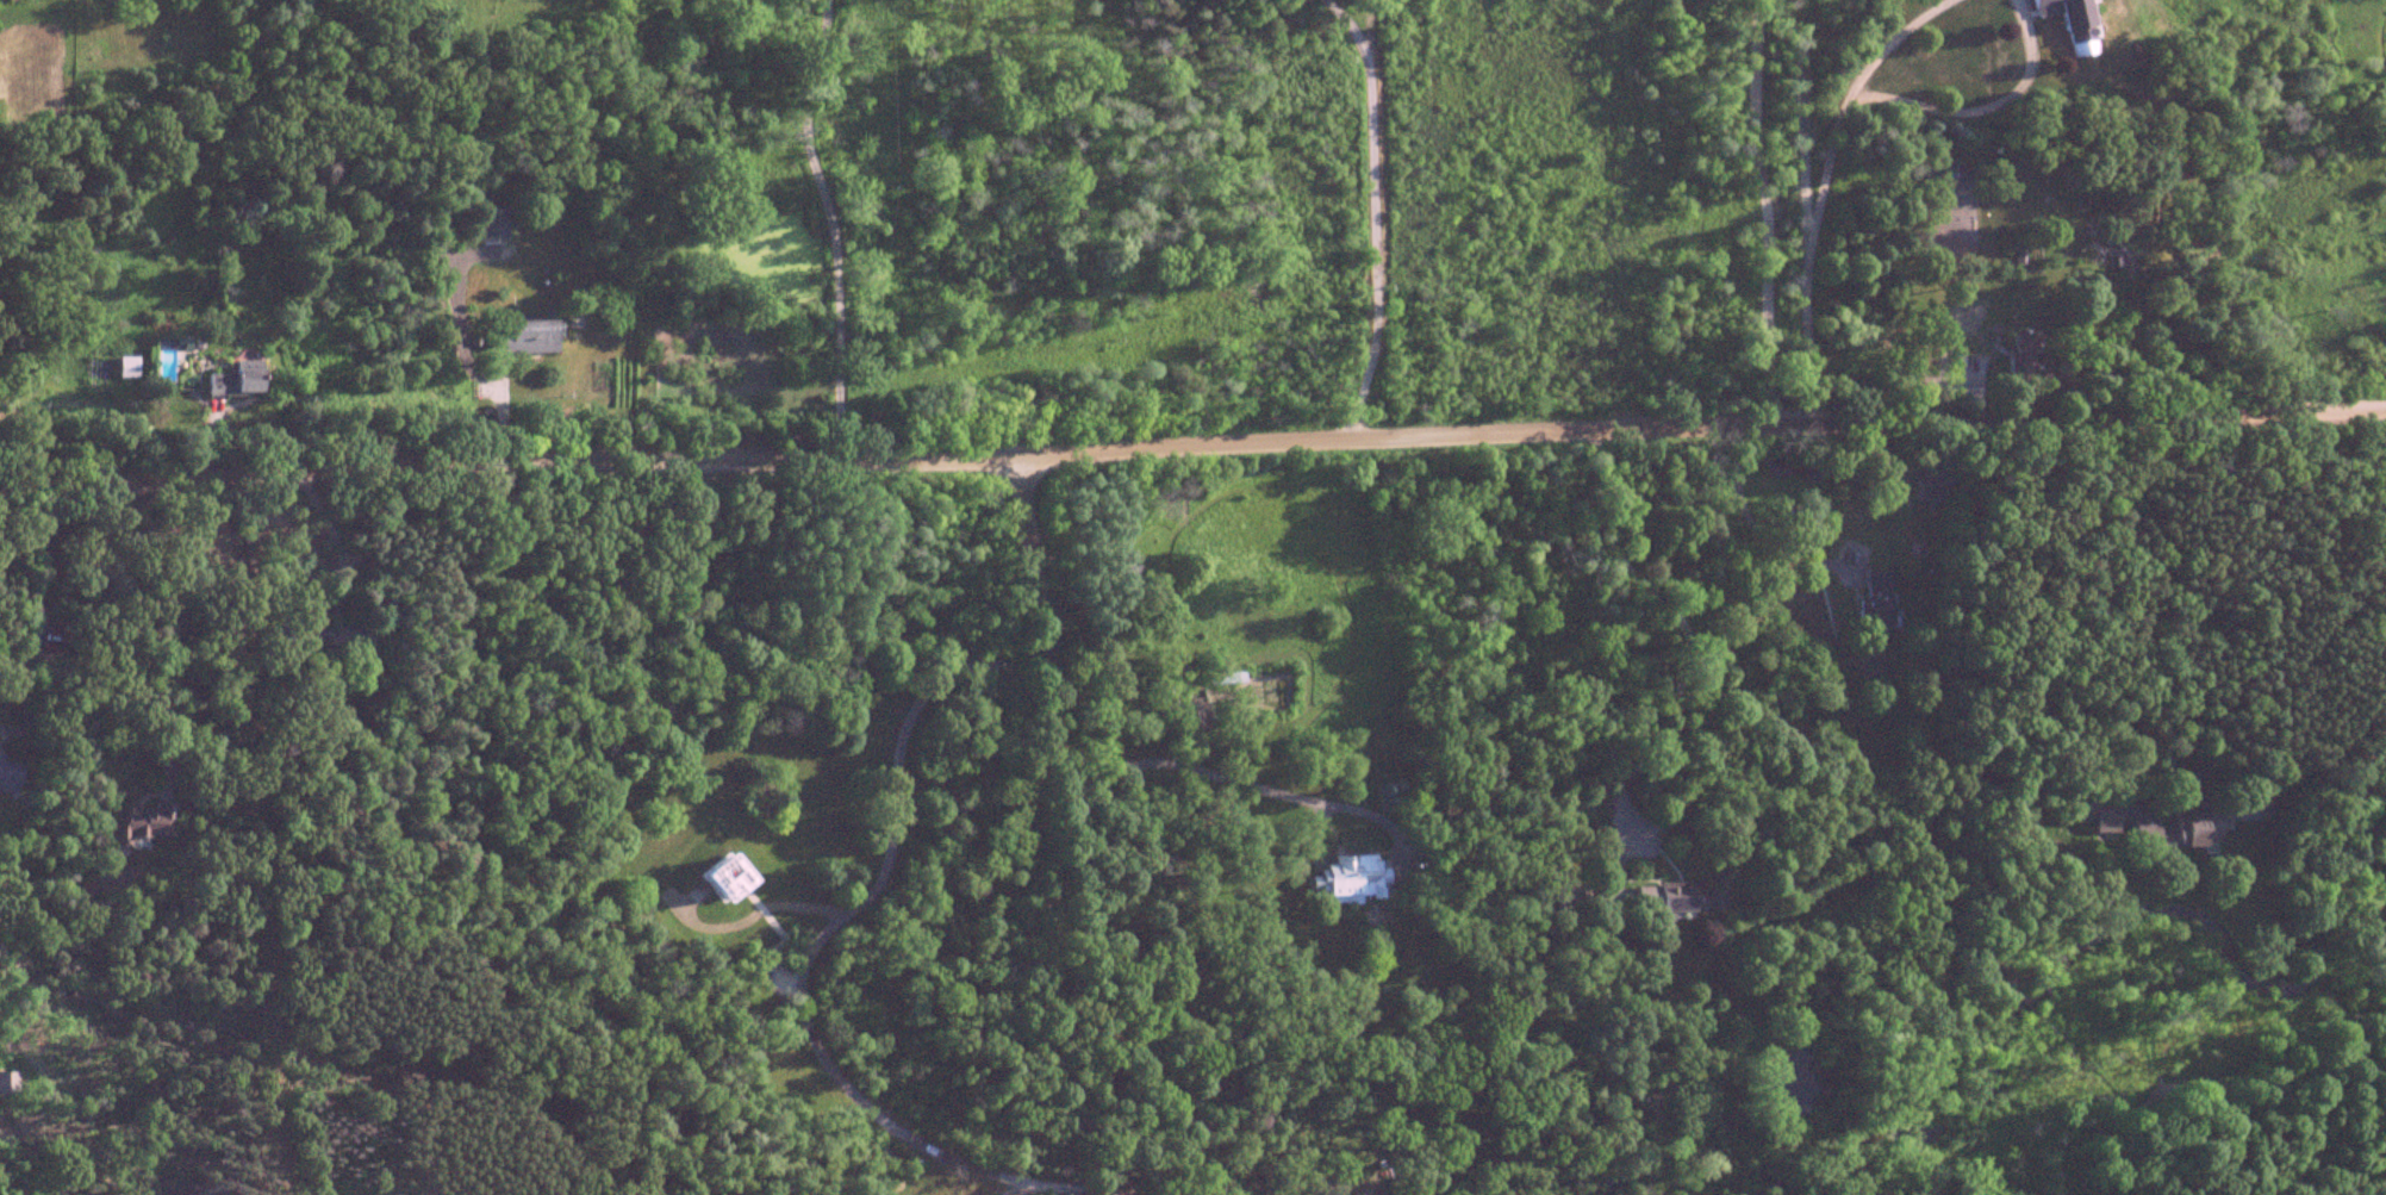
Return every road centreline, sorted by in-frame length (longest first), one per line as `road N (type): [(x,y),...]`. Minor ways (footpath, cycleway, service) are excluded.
road 1 (residential): [(0,487),(499,460),(1017,460),(1348,436),(2082,425),(2385,412)]
road 2 (residential): [(1126,1194),(1017,460)]

